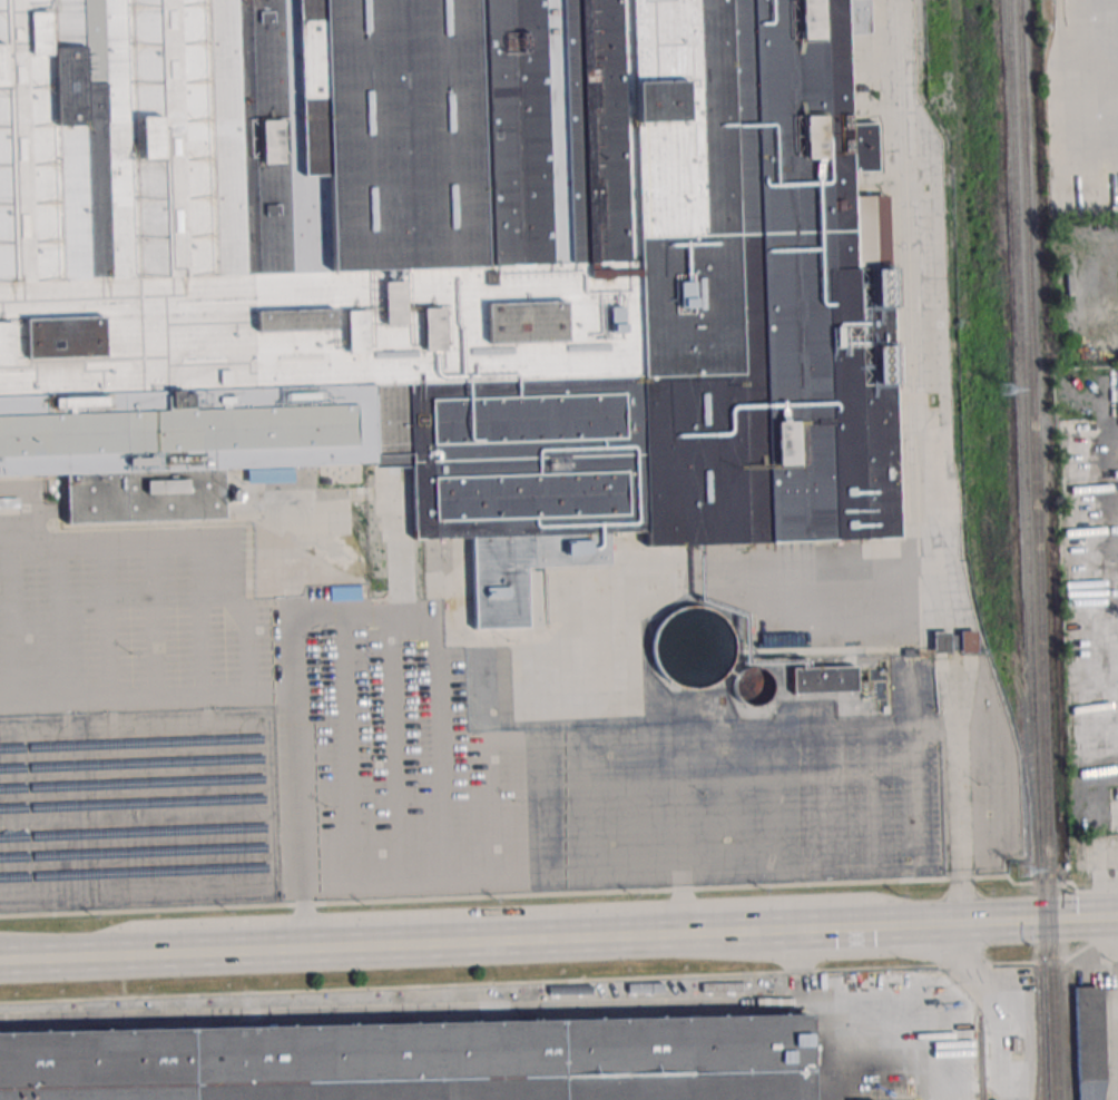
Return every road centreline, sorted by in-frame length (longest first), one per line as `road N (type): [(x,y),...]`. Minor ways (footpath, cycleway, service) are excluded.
road 1 (secondary): [(0,968),(1052,925)]

